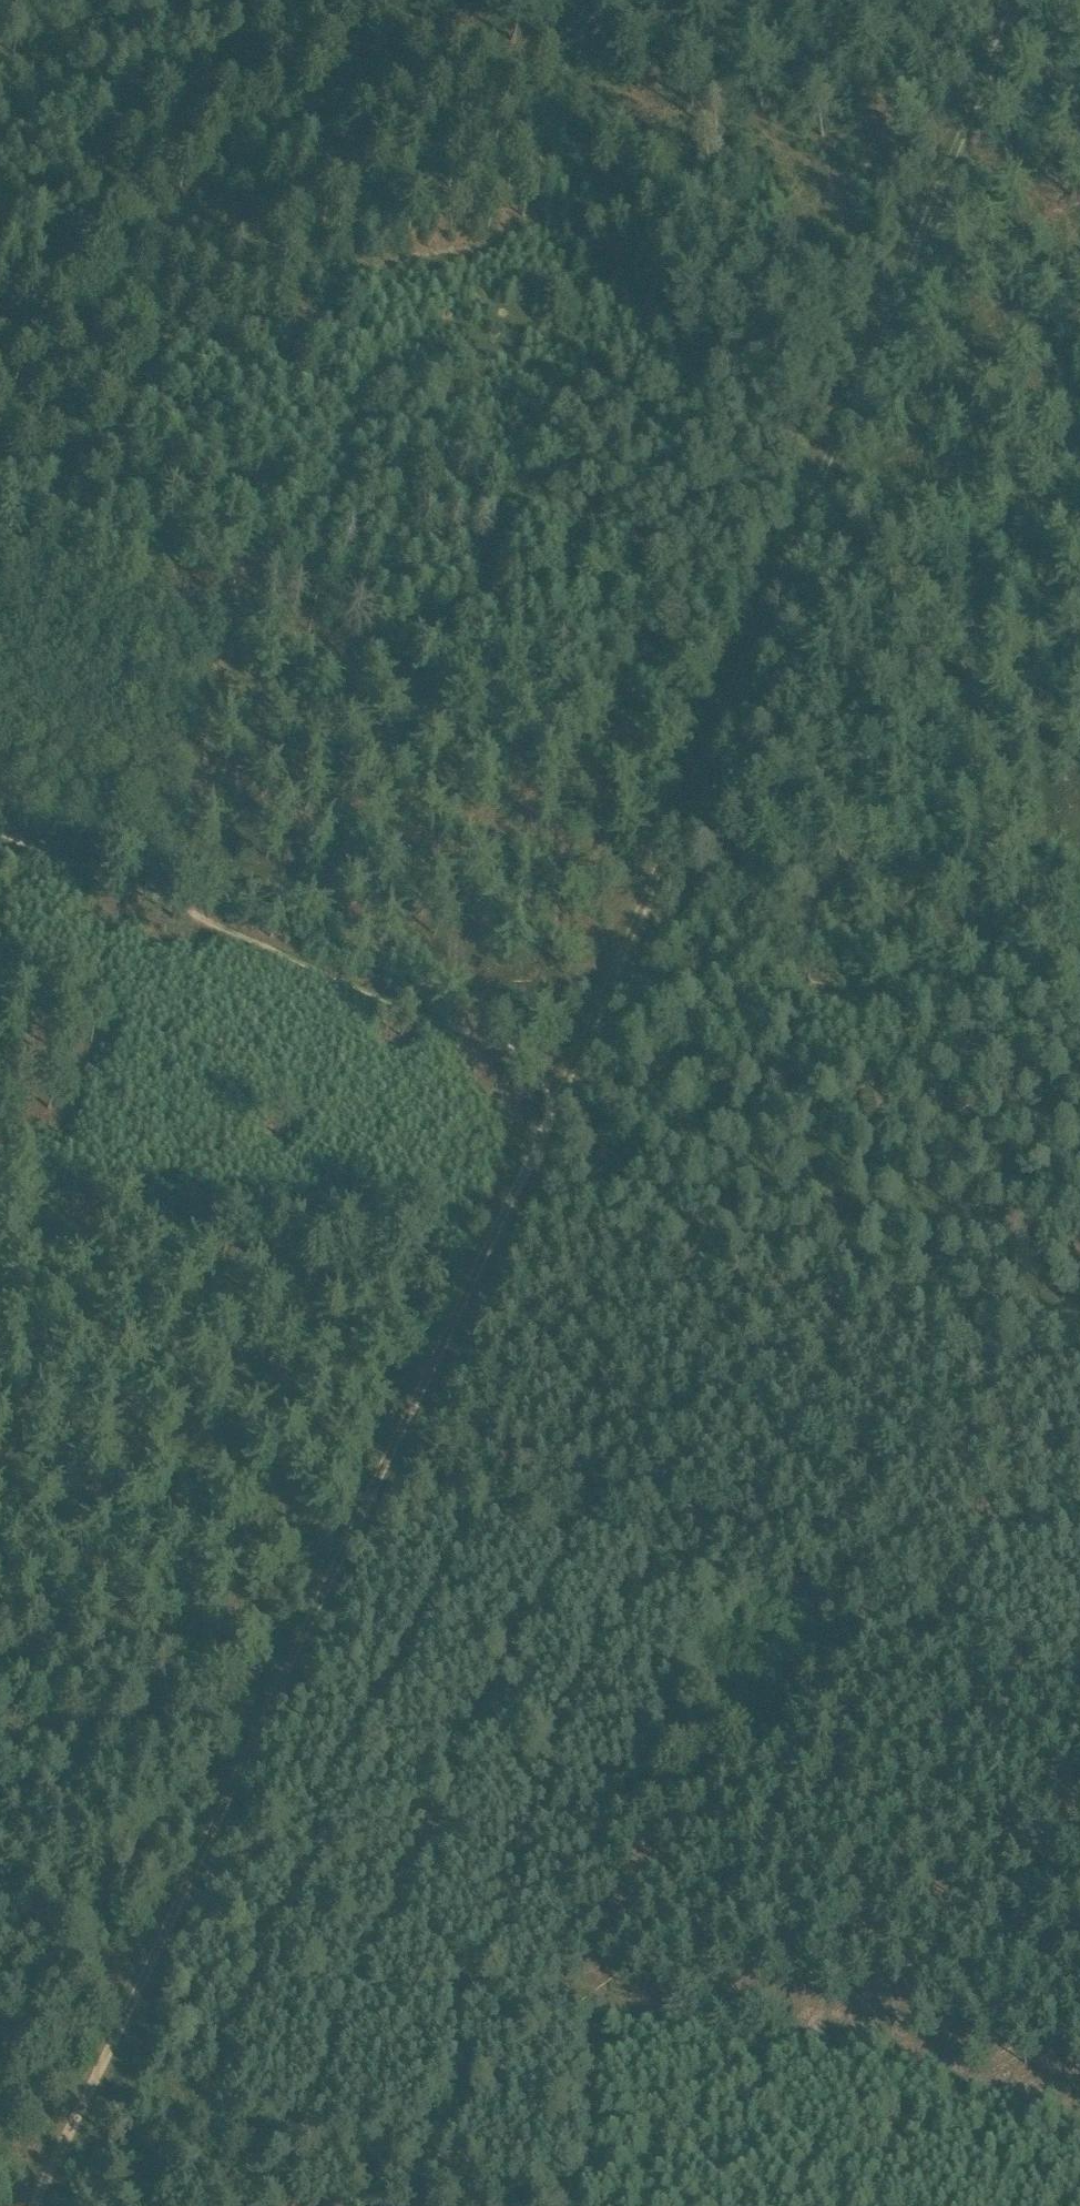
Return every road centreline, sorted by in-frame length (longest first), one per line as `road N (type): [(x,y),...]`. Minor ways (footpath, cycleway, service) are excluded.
road 1 (track): [(0,839),(549,1073),(23,2205)]
road 2 (track): [(1022,0),(549,1073)]

